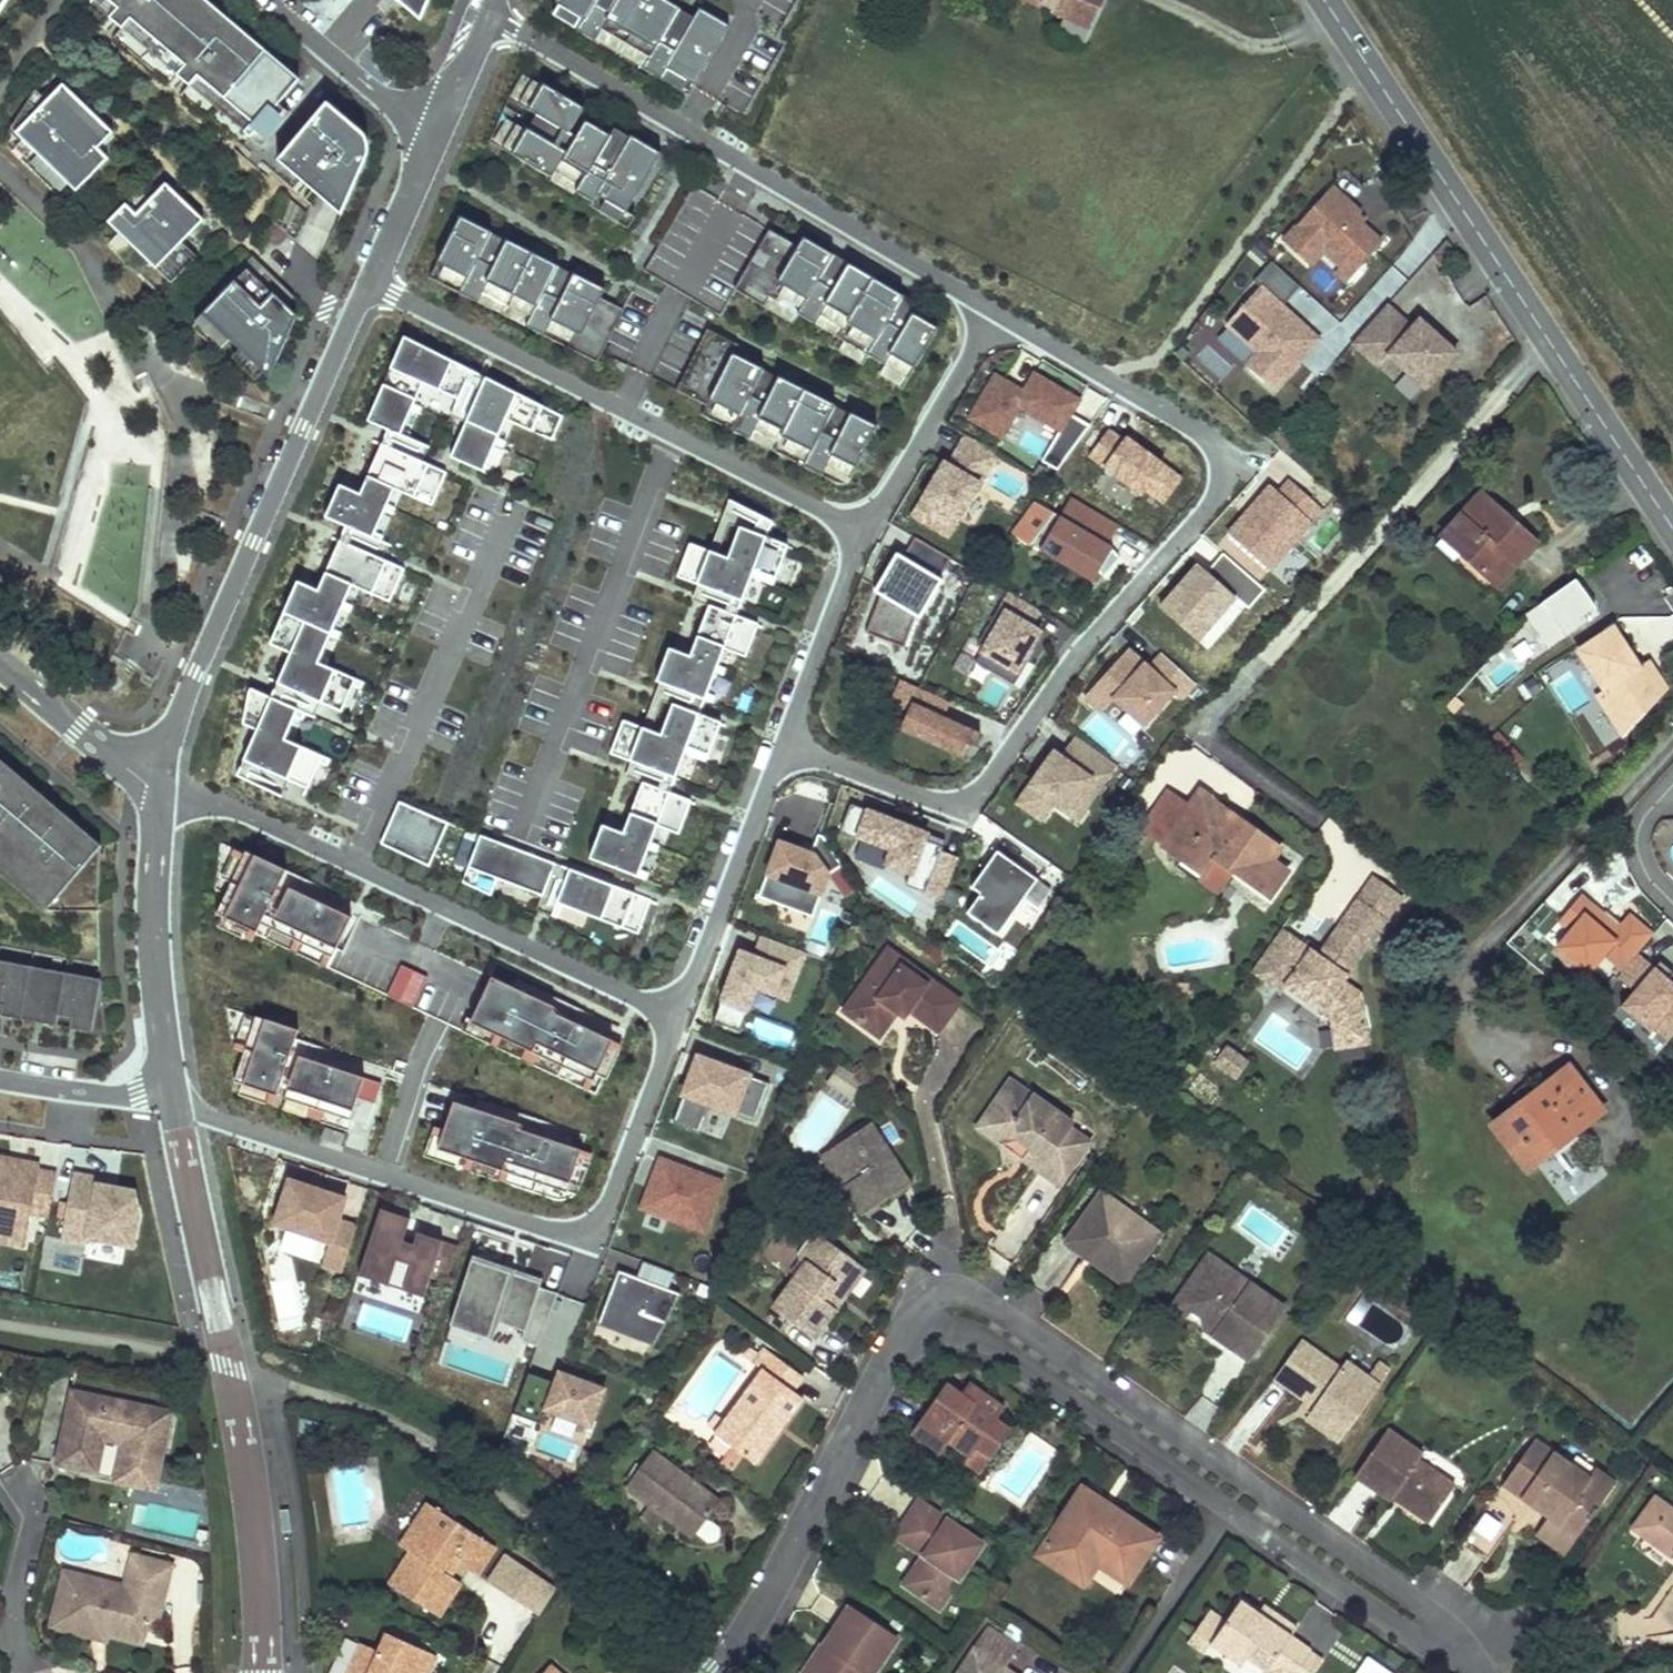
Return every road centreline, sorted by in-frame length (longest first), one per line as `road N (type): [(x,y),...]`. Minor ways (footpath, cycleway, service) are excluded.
road 1 (residential): [(995,312),(1212,442),(1223,479),(1209,510),(1087,645),(999,770),(966,800),(927,800),(784,745)]
road 2 (residential): [(1238,1498),(985,1322),(939,1312),(899,1346),(763,1612),(720,1672)]
road 3 (residential): [(679,1019),(613,1196),(588,1228),(539,1226),(173,1104)]
road 4 (secondary): [(1672,528),(1323,0)]
road 5 (residential): [(488,15),(995,312)]
road 6 (residential): [(161,788),(228,806),(679,1019)]
road 7 (residential): [(867,531),(369,283)]
road 8 (residential): [(369,283),(197,673),(161,788)]
road 9 (residential): [(161,788),(153,929),(173,1104)]
road 10 (residential): [(1477,1672),(1416,1620),(1238,1498)]
road 11 (residential): [(784,745),(679,1019)]
road 12 (residential): [(995,312),(867,531)]
road 13 (residential): [(867,531),(784,745)]
road 14 (residential): [(267,0),(410,119),(436,130)]
road 15 (residential): [(18,1470),(37,1515),(14,1619),(17,1647),(34,1672)]
road 16 (residential): [(1124,1672),(1238,1498)]
road 17 (residential): [(161,788),(0,659)]
road 18 (residential): [(173,1104),(0,1080)]
road 19 (residential): [(436,130),(369,283)]
road 20 (residential): [(488,15),(436,130)]

